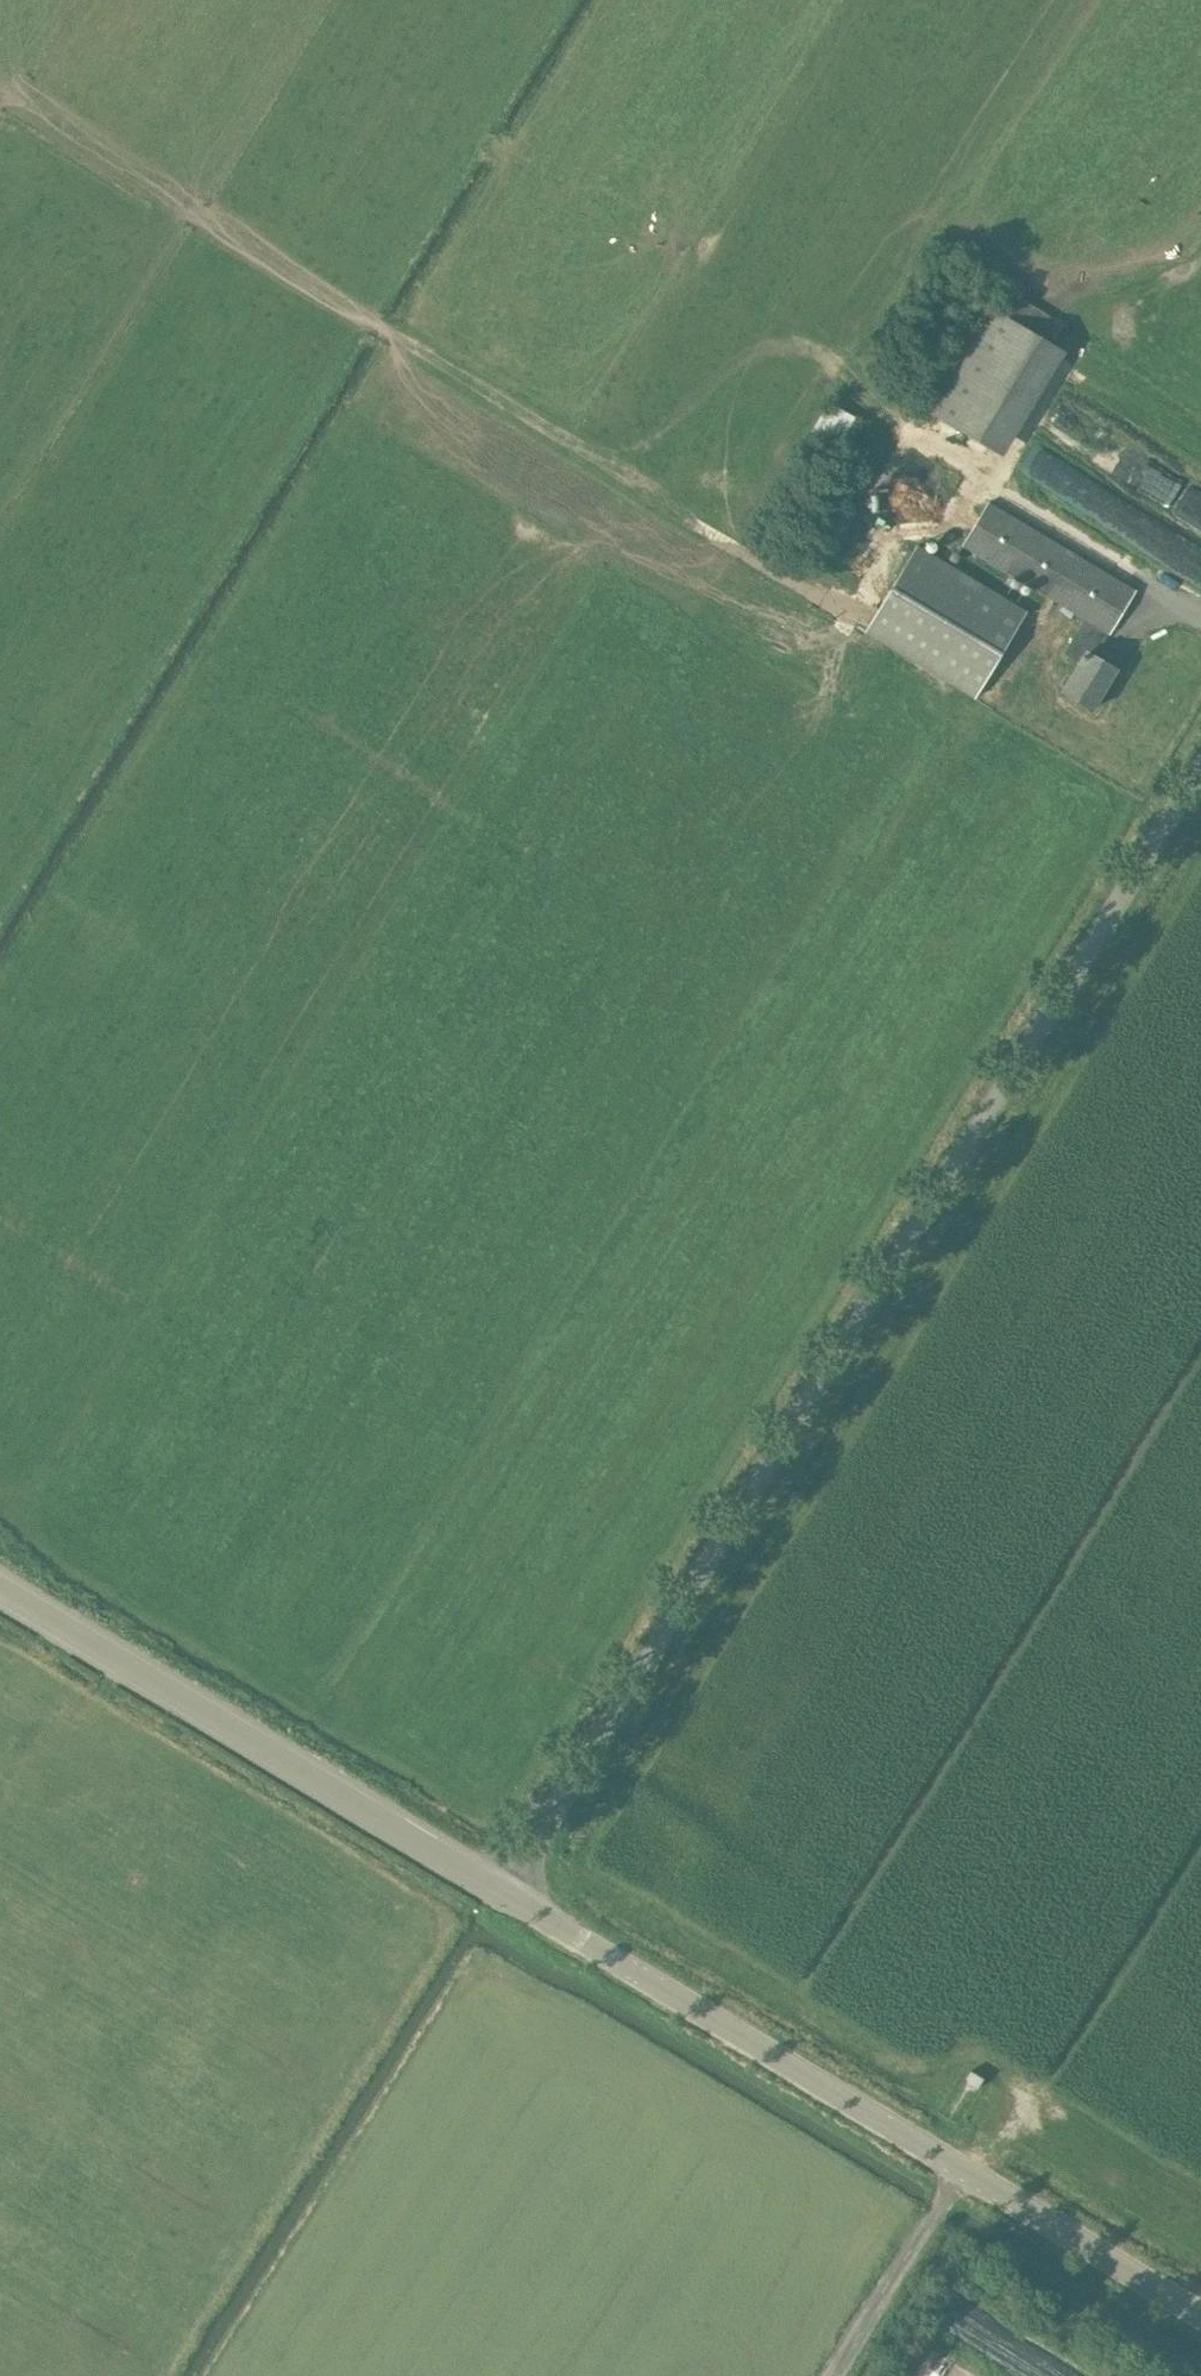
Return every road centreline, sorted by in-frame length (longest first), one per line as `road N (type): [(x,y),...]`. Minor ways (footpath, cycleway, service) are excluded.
road 1 (unclassified): [(506,1894),(1200,776)]
road 2 (unclassified): [(1200,2308),(506,1894)]
road 3 (unclassified): [(506,1894),(0,1591)]

